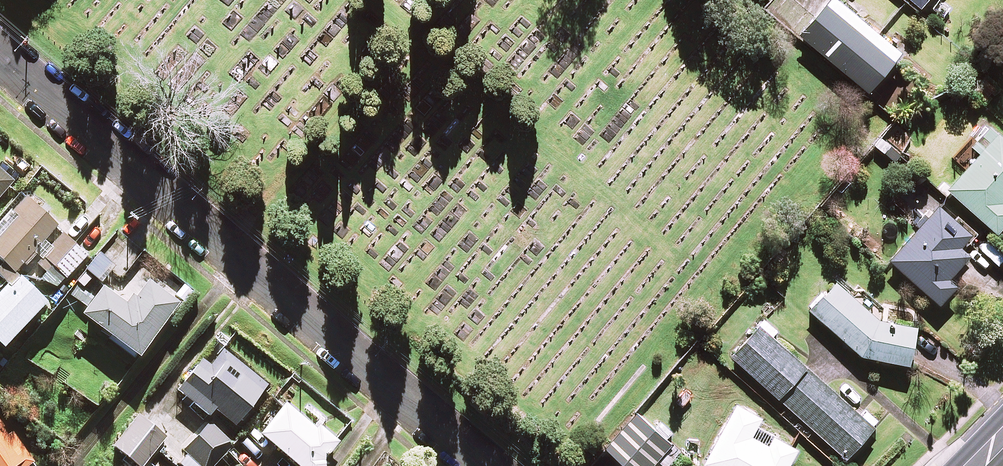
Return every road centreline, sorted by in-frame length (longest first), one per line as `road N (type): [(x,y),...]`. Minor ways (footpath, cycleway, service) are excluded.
road 1 (residential): [(0,58),(484,465)]

